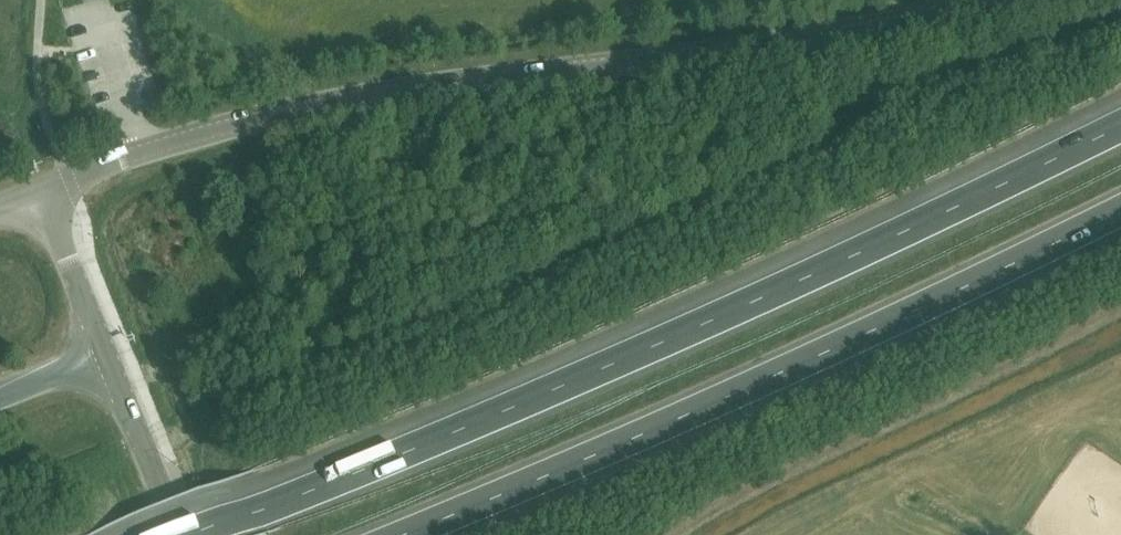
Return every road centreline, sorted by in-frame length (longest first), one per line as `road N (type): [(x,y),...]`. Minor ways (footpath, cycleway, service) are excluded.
road 1 (motorway): [(1120,125),(658,345),(198,534)]
road 2 (tertiary): [(67,178),(175,140),(331,102),(776,43),(982,0)]
road 3 (motorway): [(405,534),(675,421),(1120,210)]
road 4 (secondary): [(179,534),(106,353)]
road 5 (tertiary): [(106,353),(41,189)]

